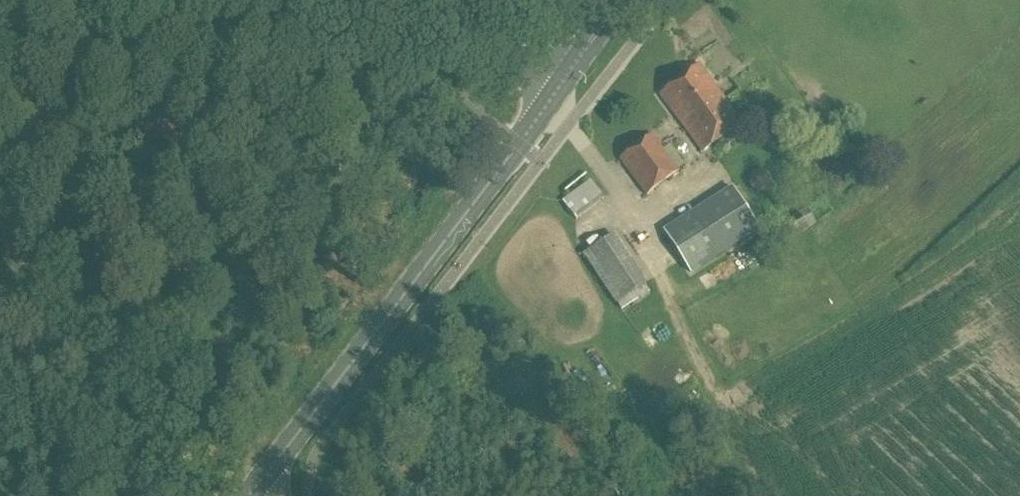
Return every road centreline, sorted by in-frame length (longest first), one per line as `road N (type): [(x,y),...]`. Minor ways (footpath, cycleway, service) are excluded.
road 1 (primary): [(247,493),(560,81)]
road 2 (tertiary): [(560,81),(535,63),(269,0)]

